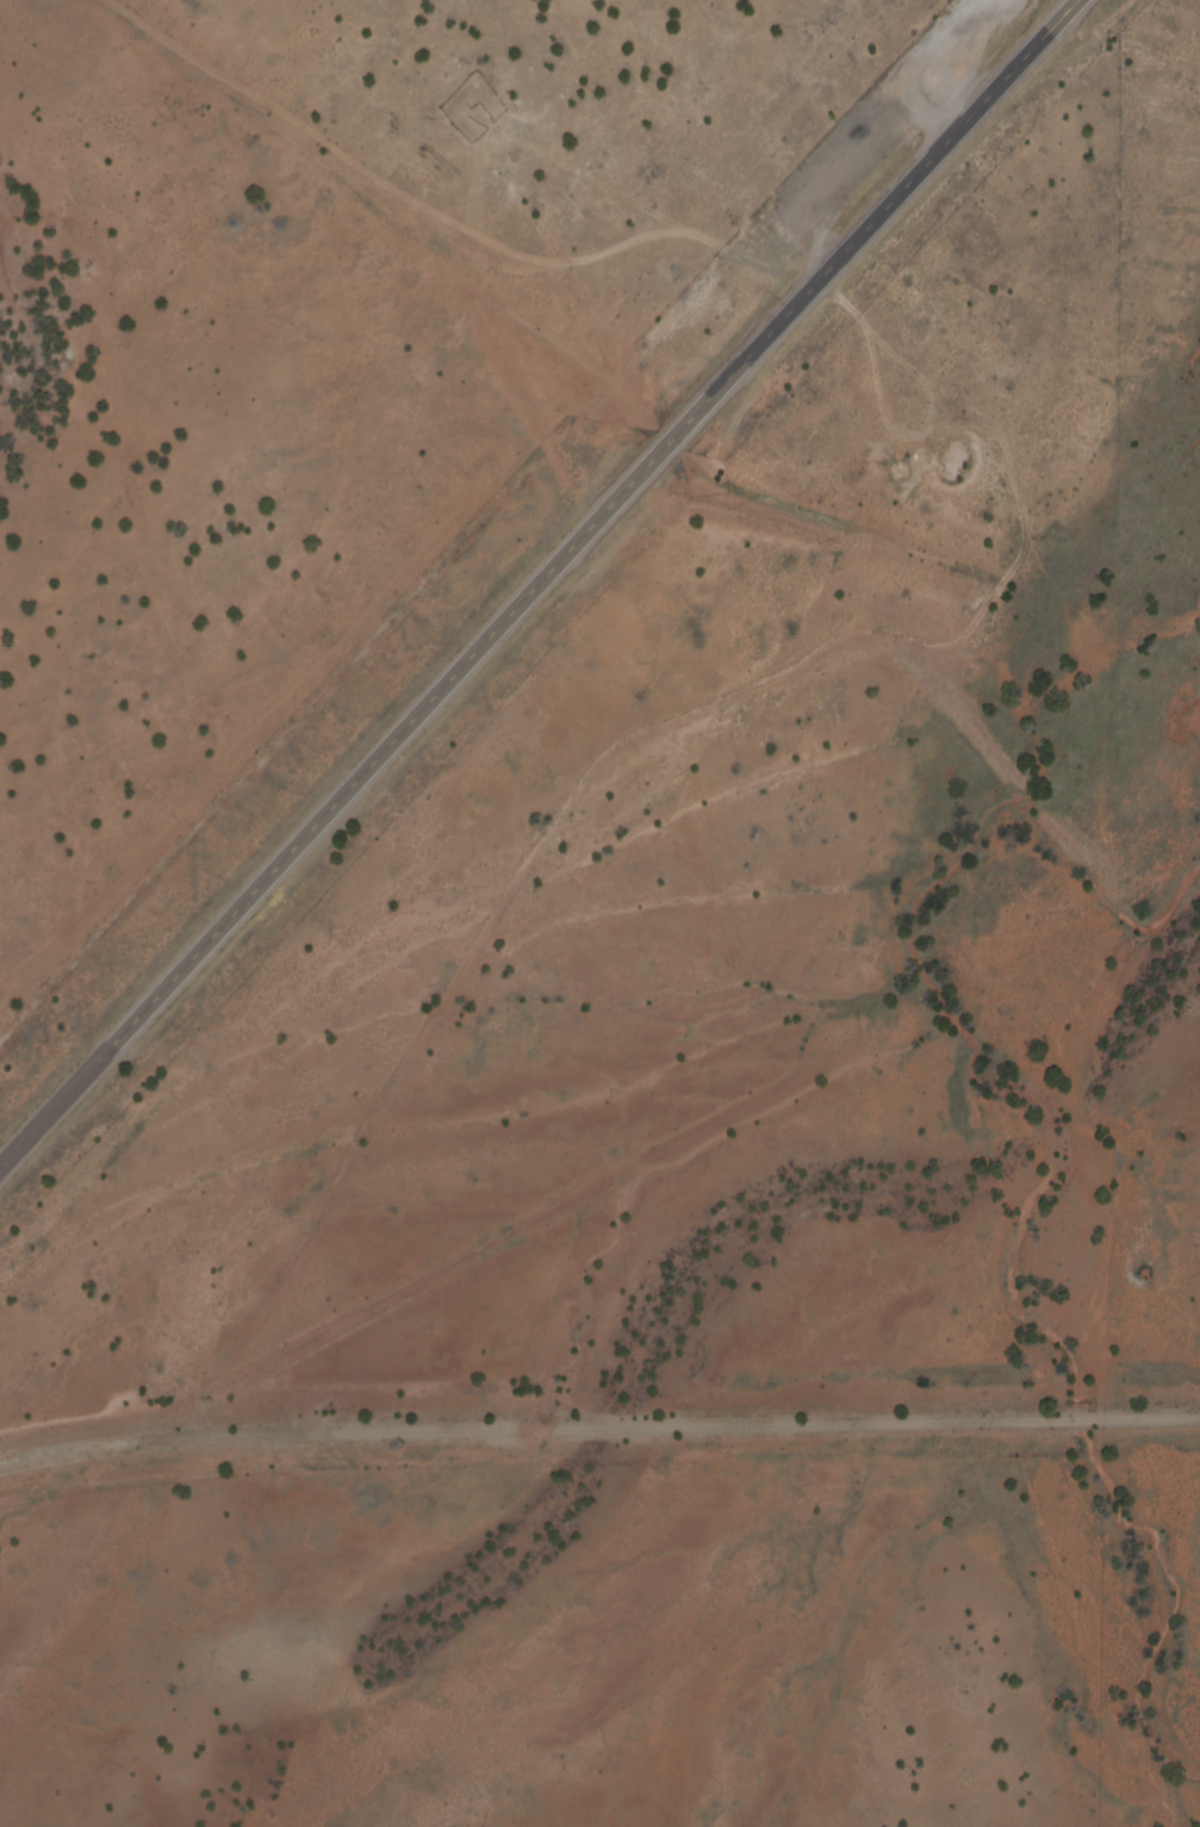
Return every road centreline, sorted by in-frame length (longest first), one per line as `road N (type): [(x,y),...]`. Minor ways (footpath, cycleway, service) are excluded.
road 1 (primary): [(0,1165),(1077,0)]
road 2 (track): [(142,1444),(1199,1422)]
road 3 (track): [(807,293),(685,230),(574,256),(500,247),(97,0)]

